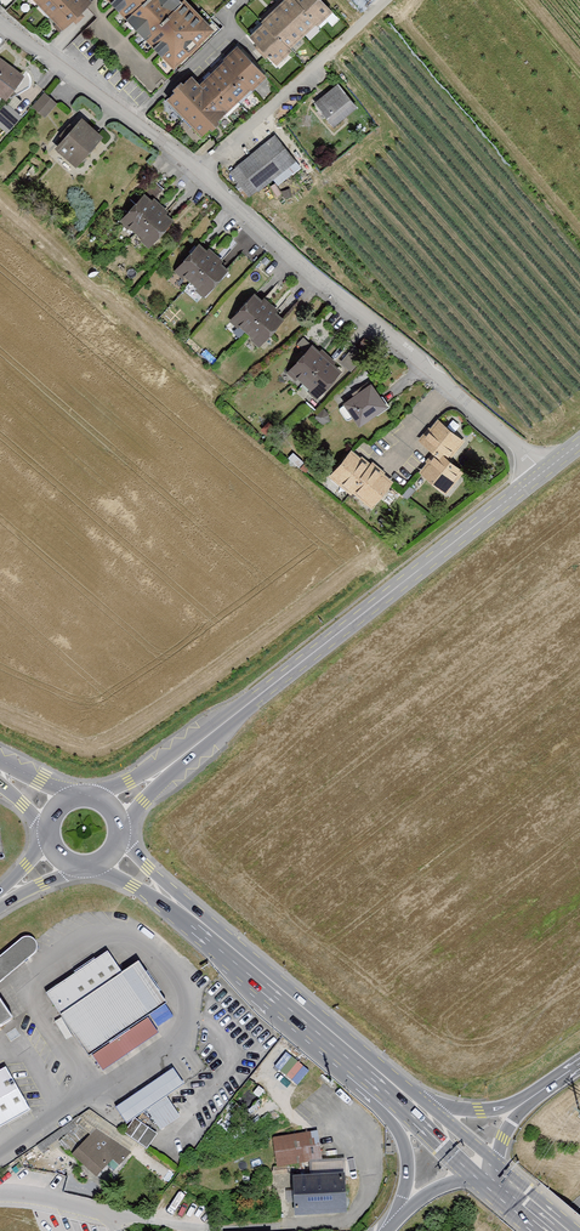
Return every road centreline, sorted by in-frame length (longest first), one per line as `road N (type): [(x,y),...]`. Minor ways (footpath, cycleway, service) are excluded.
road 1 (residential): [(0,15),(545,471)]
road 2 (secondary): [(545,471),(174,762)]
road 3 (residential): [(0,1190),(178,1227),(295,1227)]
road 4 (secondary): [(360,1062),(172,902)]
road 5 (motorway): [(360,1062),(406,1148),(395,1223)]
road 6 (motorway): [(530,1098),(479,1110),(401,1098)]

